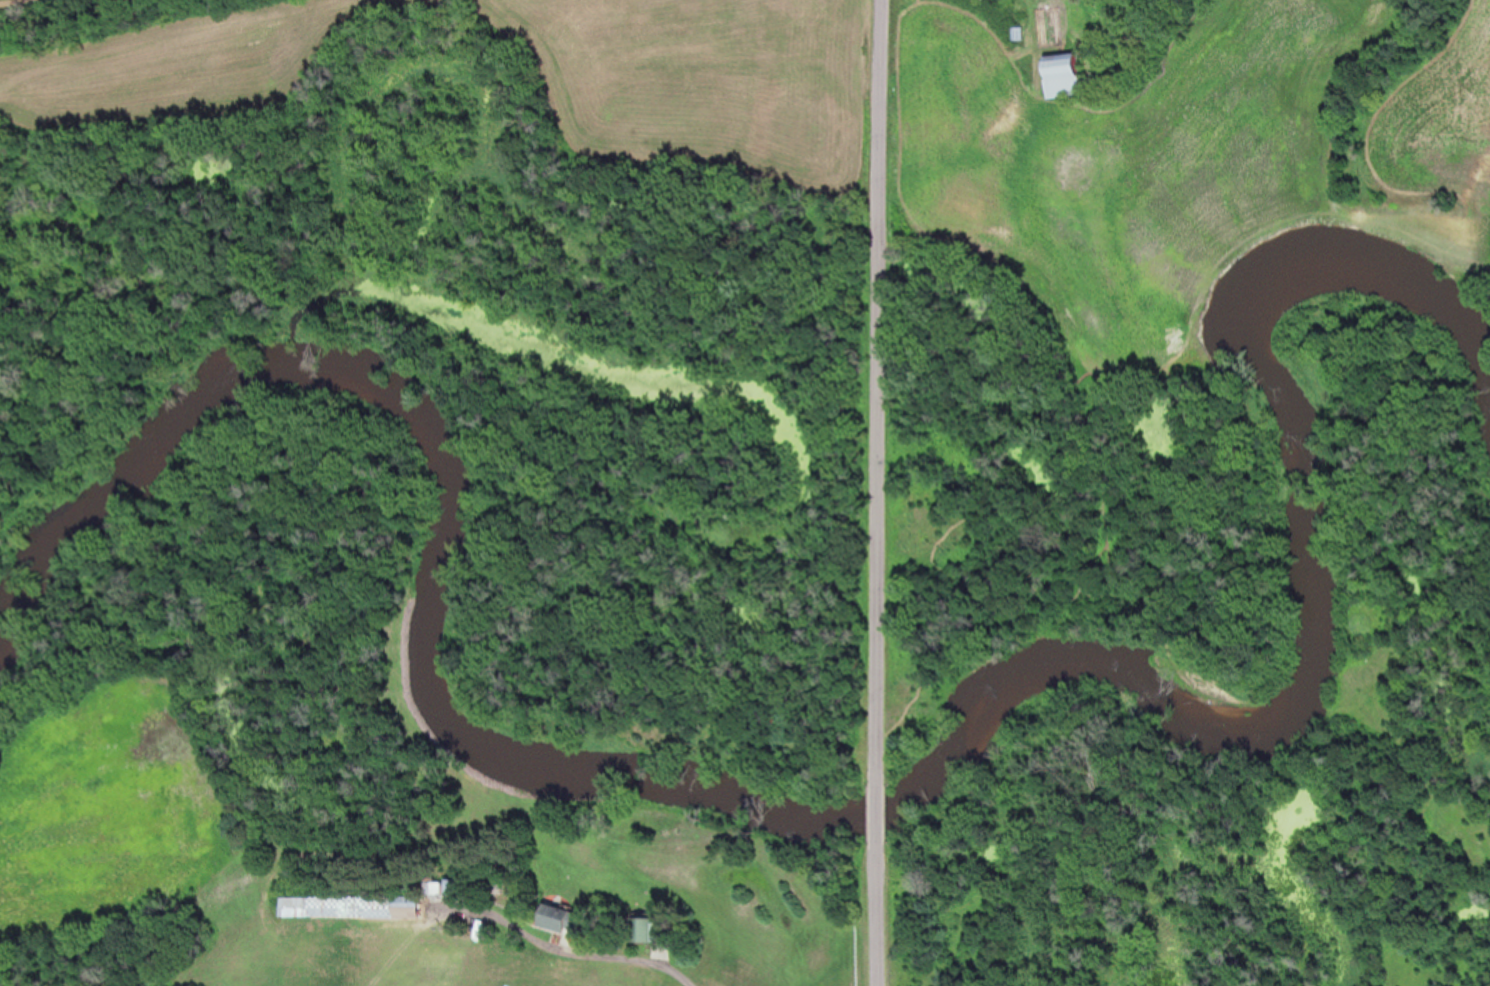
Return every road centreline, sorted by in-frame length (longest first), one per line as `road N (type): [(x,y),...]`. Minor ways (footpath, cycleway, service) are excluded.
road 1 (secondary): [(885,985),(880,0)]

